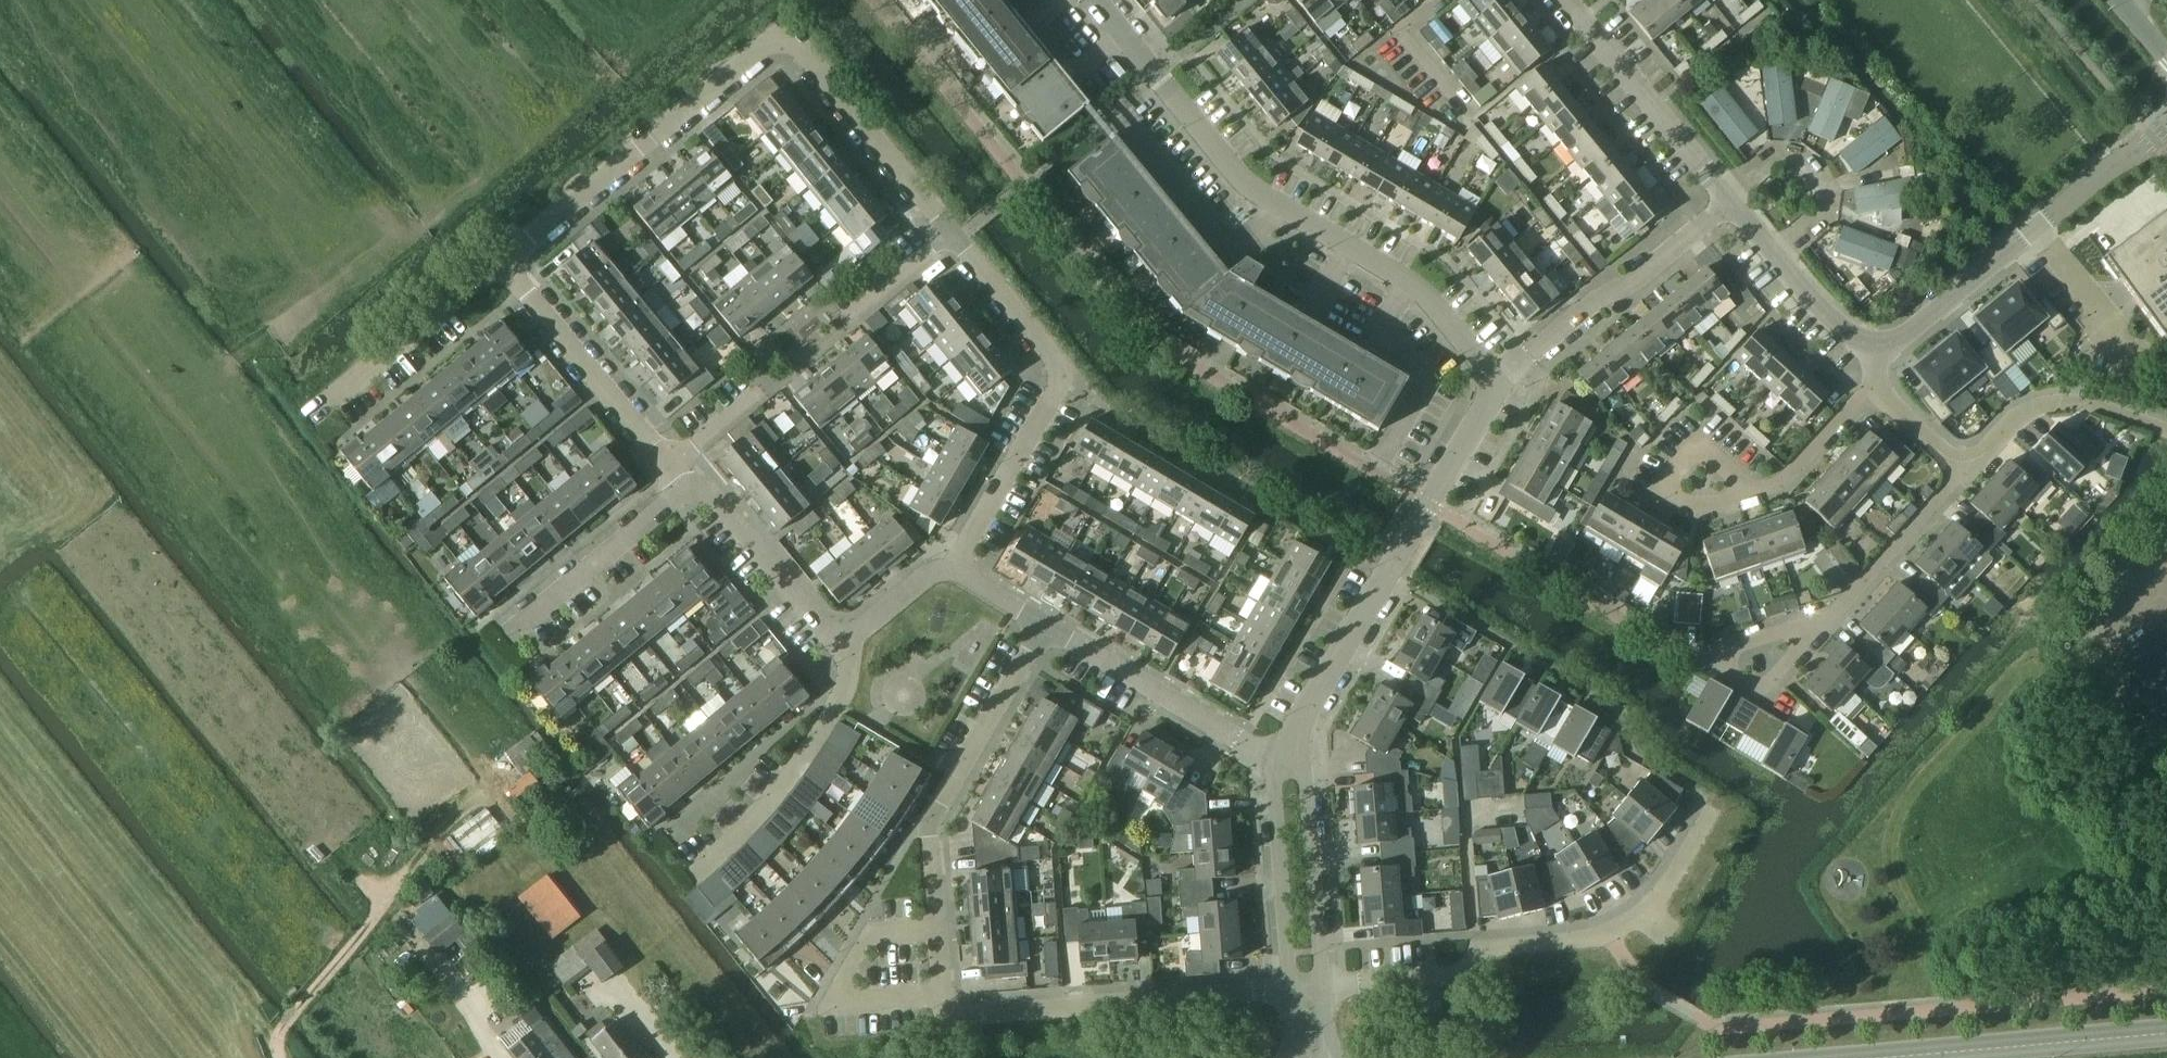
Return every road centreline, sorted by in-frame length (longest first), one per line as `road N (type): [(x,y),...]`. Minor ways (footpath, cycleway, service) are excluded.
road 1 (residential): [(1289,989),(948,1015),(929,821),(1043,626)]
road 2 (residential): [(500,265),(783,27),(952,237)]
road 3 (residential): [(1094,0),(1252,191),(1408,284),(1495,387)]
road 4 (residential): [(1322,987),(1456,978),(1488,949),(1608,937),(1656,897),(1712,803)]
road 5 (residential): [(1495,387),(1290,741),(1285,765)]
road 6 (residential): [(952,237),(1062,372),(1057,394),(953,570)]
road 7 (residential): [(1872,350),(1895,341),(2151,136)]
road 8 (track): [(278,1057),(272,1043),(433,841),(488,793)]
road 9 (residential): [(1495,387),(1591,303),(1639,277),(1729,200)]
road 10 (residential): [(697,876),(788,780),(839,706),(848,670),(844,639)]
road 11 (residential): [(1285,765),(1043,626)]
road 12 (tertiary): [(2166,1034),(1888,1057)]
road 13 (residential): [(669,467),(500,265)]
road 14 (residential): [(1726,197),(1562,0)]
road 15 (residential): [(1322,987),(1305,779),(1285,765)]
road 16 (residential): [(1963,468),(2013,417),(2050,403),(2077,403),(2166,431)]
road 17 (residential): [(1285,765),(1273,785),(1289,989)]
road 18 (residential): [(688,490),(510,632)]
road 19 (residential): [(844,639),(823,630),(712,494),(688,490)]
road 20 (residential): [(331,399),(500,265)]
road 21 (residential): [(1771,250),(1827,203),(1813,172),(1781,160),(1726,197)]
road 22 (residential): [(1963,468),(1831,615)]
road 23 (residential): [(1750,490),(1706,452),(1692,452),(1673,474),(1675,493),(1692,503),(1723,500)]
road 24 (residential): [(1873,386),(1786,480),(1750,490)]
road 25 (residential): [(1831,615),(1762,687),(1737,682),(1724,664)]
road 26 (residential): [(1872,350),(1771,250)]
road 27 (residential): [(953,570),(934,572),(844,639)]
road 28 (residential): [(850,319),(952,237)]
road 29 (residential): [(1724,664),(1734,647),(1831,615)]
road 30 (residential): [(1963,468),(1873,386)]

